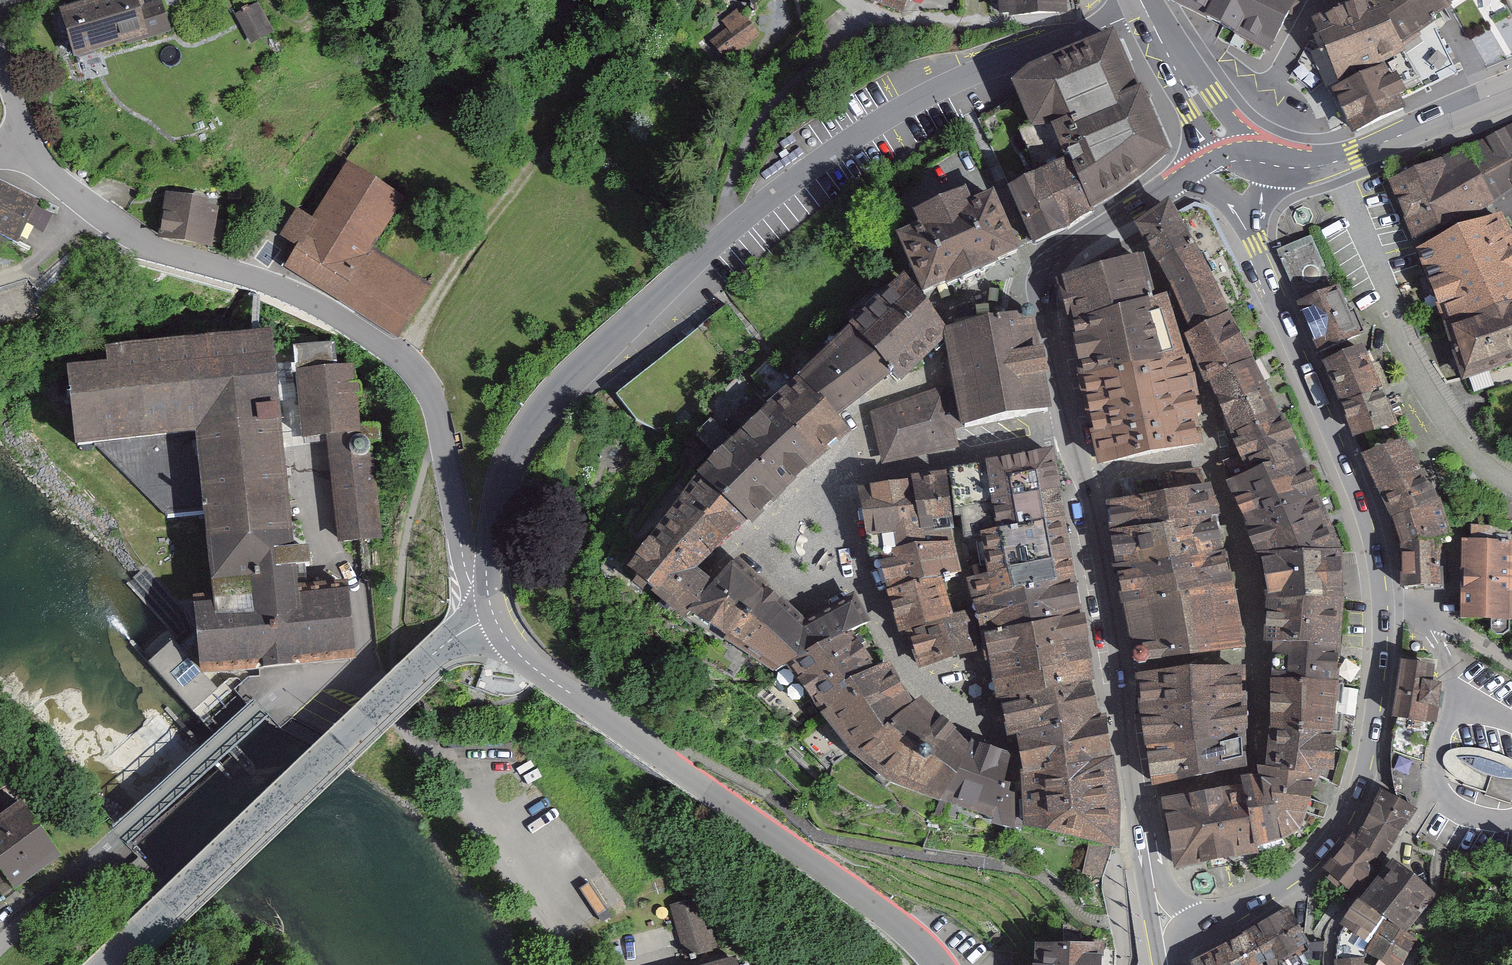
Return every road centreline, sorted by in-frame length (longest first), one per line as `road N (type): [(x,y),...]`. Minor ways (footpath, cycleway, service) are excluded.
road 1 (tertiary): [(1143,4),(955,82),(831,152),(680,273),(582,366),(525,428),(500,480),(489,582),(495,619)]
road 2 (residential): [(495,619),(470,574),(453,481),(412,372),(383,347),(268,284),(188,263),(81,214),(39,160)]
road 3 (tertiary): [(495,619),(530,662),(904,928),(940,964)]
road 4 (residential): [(1069,437),(867,480),(841,497),(863,589),(893,647),(926,688),(1001,729)]
road 5 (tertiary): [(107,964),(443,644)]
road 6 (primary): [(1069,437),(1095,506),(1147,842)]
road 7 (primary): [(1197,919),(1294,878),(1340,825),(1367,750),(1380,600)]
road 8 (primary): [(1380,600),(1357,503),(1251,229)]
road 9 (residential): [(1330,164),(1430,396),(1467,448),(1511,484)]
road 10 (primary): [(1174,185),(1048,273),(1045,309),(1069,437)]
road 11 (primary): [(1511,90),(1330,164)]
road 12 (residential): [(1337,0),(1315,16),(1285,68),(1274,167)]
road 13 (residential): [(1380,600),(1511,661)]
road 14 (unclassified): [(1147,842),(1115,874),(1125,964)]
road 15 (secondary): [(1274,167),(1207,88),(1181,71)]

